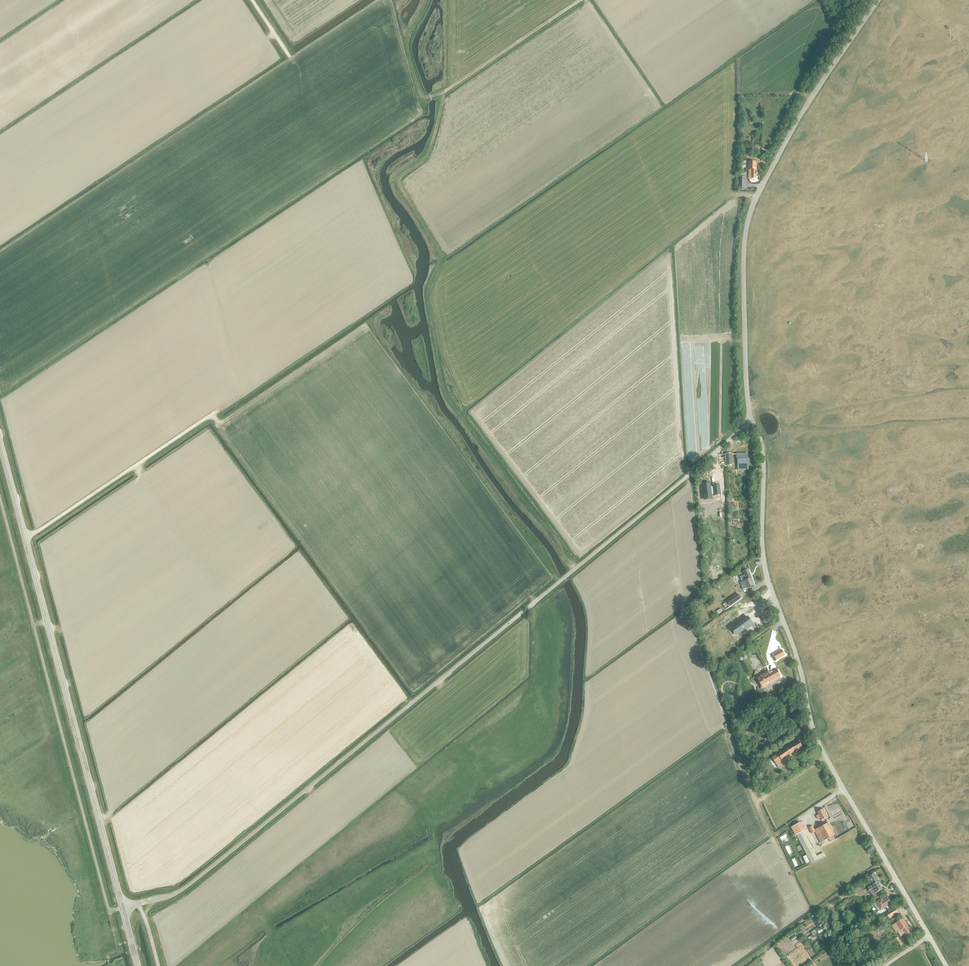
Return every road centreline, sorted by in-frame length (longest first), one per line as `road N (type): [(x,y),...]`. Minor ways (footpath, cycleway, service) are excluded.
road 1 (unclassified): [(122,908),(190,884),(751,417)]
road 2 (track): [(575,569),(464,415),(439,349),(430,290),(441,255),(398,179),(425,160),(443,97),(421,95),(408,46),(429,0)]
road 3 (unclassified): [(946,965),(816,737),(762,553),(764,453),(751,417)]
road 4 (tertiary): [(122,908),(0,442)]
road 5 (unclassified): [(751,417),(747,223),(786,139),(876,0)]
road 6 (track): [(25,537),(216,411)]
road 7 (track): [(443,93),(580,0)]
road 8 (track): [(690,473),(677,337)]

